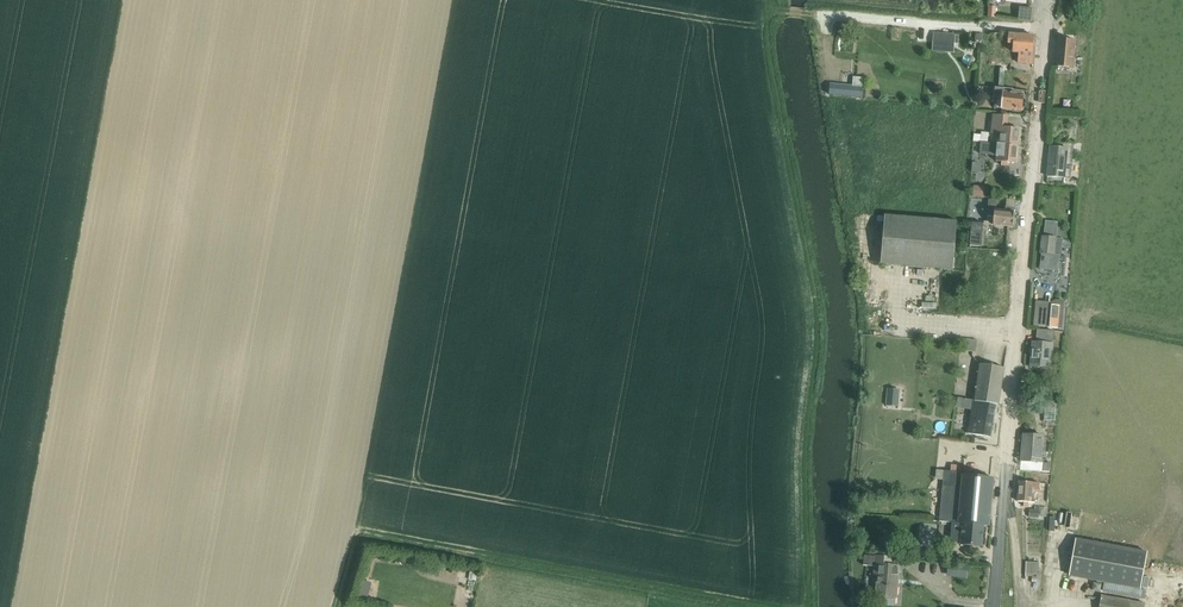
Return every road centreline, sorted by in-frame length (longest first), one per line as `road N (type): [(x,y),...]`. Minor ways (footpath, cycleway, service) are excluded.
road 1 (residential): [(993,606),(1046,0)]
road 2 (track): [(812,17),(1043,31)]

